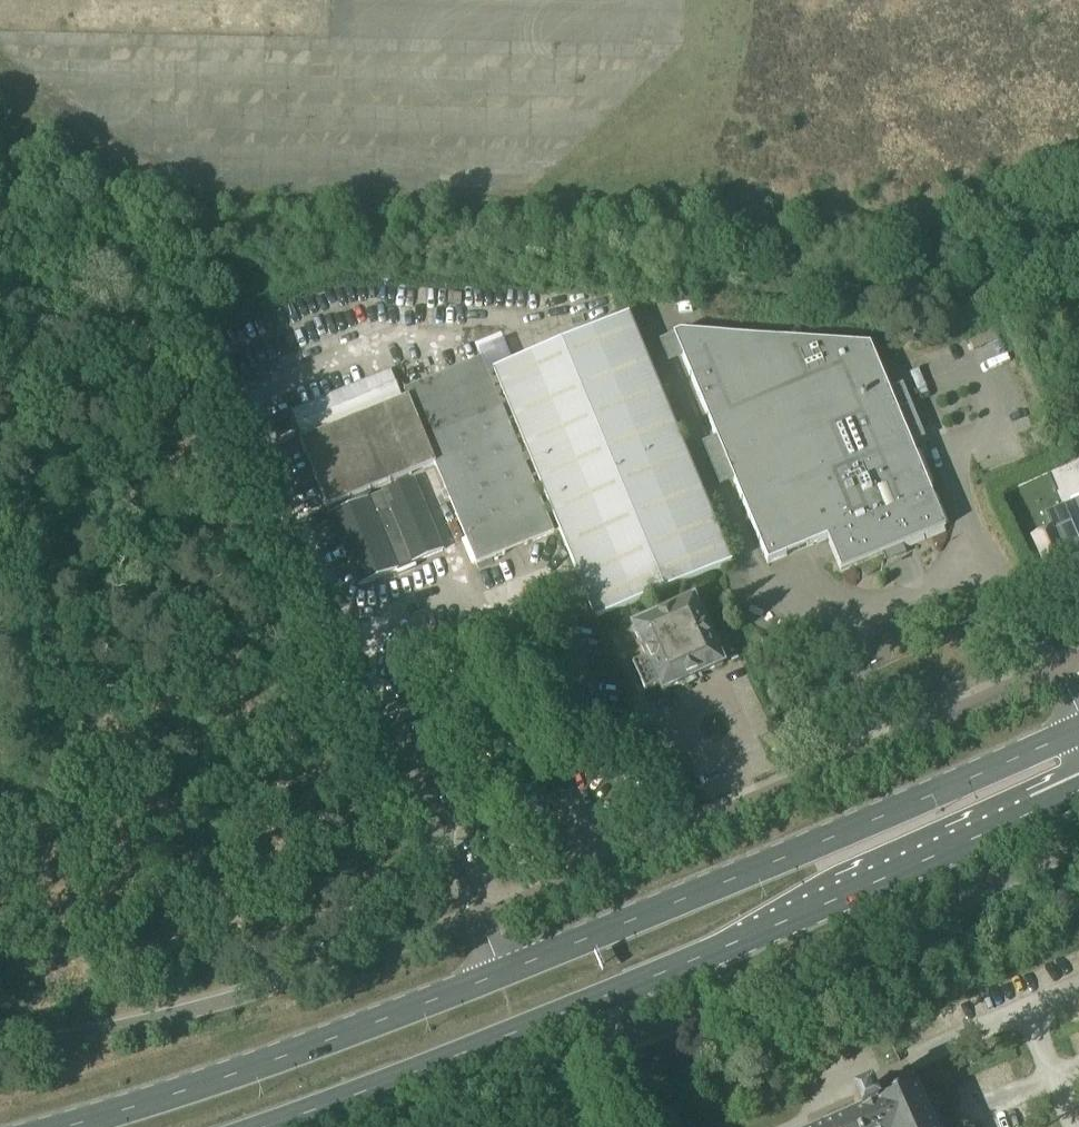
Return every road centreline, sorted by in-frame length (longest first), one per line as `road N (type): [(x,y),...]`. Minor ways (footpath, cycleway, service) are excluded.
road 1 (primary): [(280,1126),(631,991),(1061,798)]
road 2 (unclassified): [(1057,675),(477,919),(495,974)]
road 3 (primary): [(1078,727),(495,974)]
road 4 (primary): [(495,974),(68,1126)]

